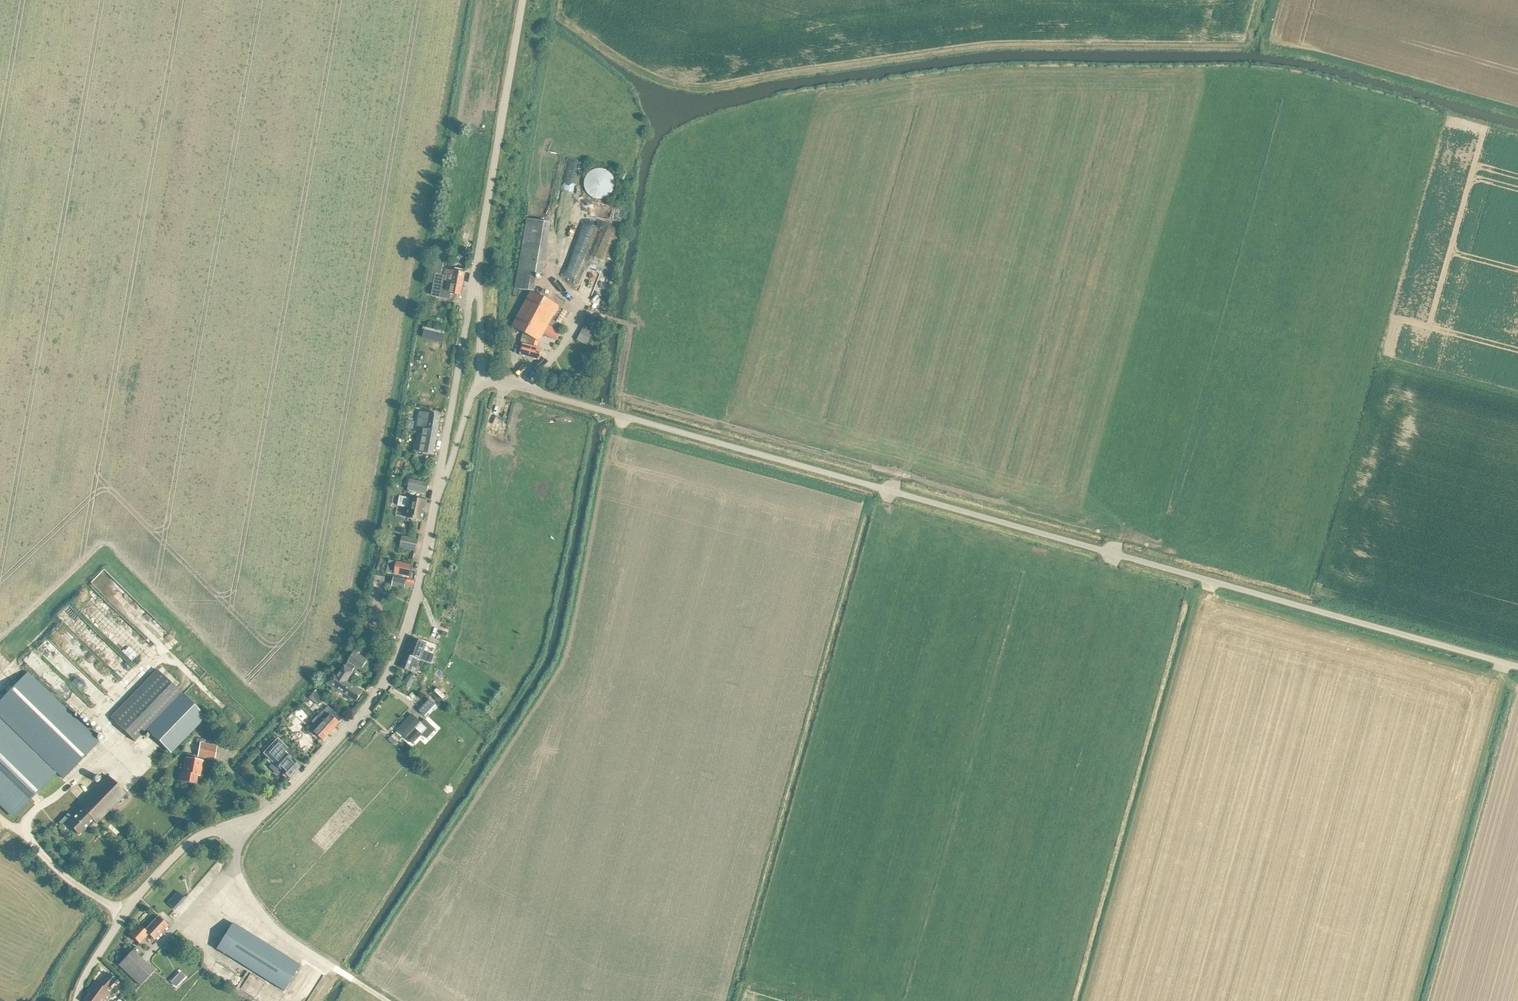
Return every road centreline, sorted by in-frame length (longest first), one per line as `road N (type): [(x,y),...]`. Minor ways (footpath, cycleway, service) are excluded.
road 1 (unclassified): [(1517,661),(943,495),(482,377)]
road 2 (unclassified): [(242,831),(359,716),(390,666),(441,483)]
road 3 (unclassified): [(477,270),(524,0)]
road 4 (unclassified): [(75,1000),(122,912),(193,841),(242,831)]
road 5 (unclassified): [(381,1000),(283,940),(256,912),(233,866),(242,831)]
road 6 (unclassified): [(441,483),(477,270)]

